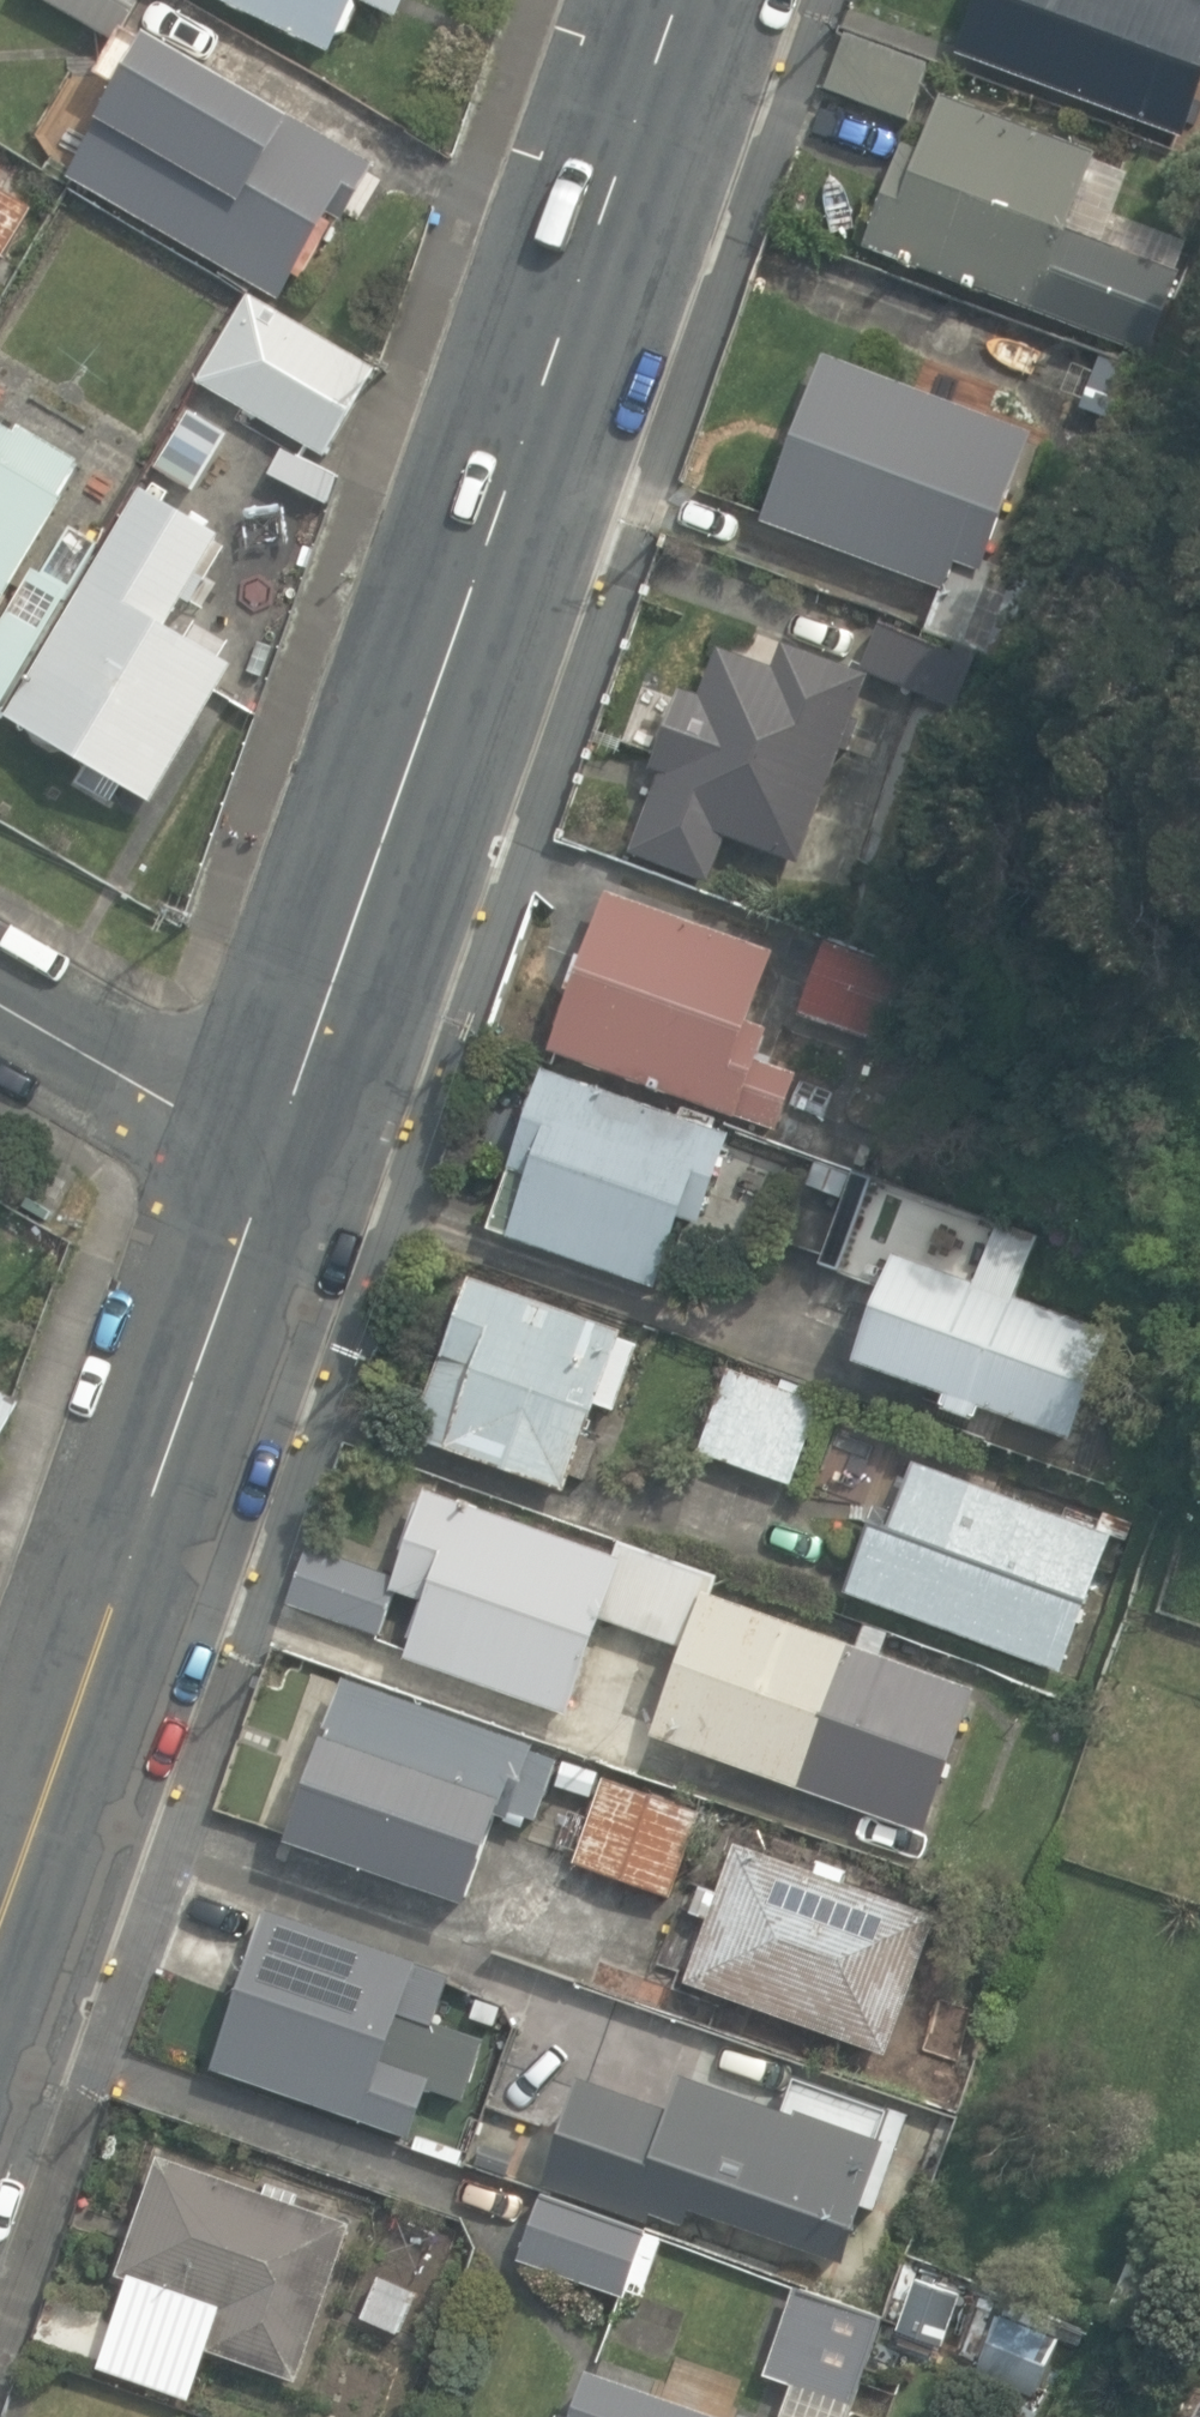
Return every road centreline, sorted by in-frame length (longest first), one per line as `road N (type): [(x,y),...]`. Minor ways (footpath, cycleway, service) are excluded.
road 1 (tertiary): [(274,1163),(681,0)]
road 2 (tertiary): [(0,1935),(274,1163)]
road 3 (unclassified): [(0,1002),(274,1163)]

